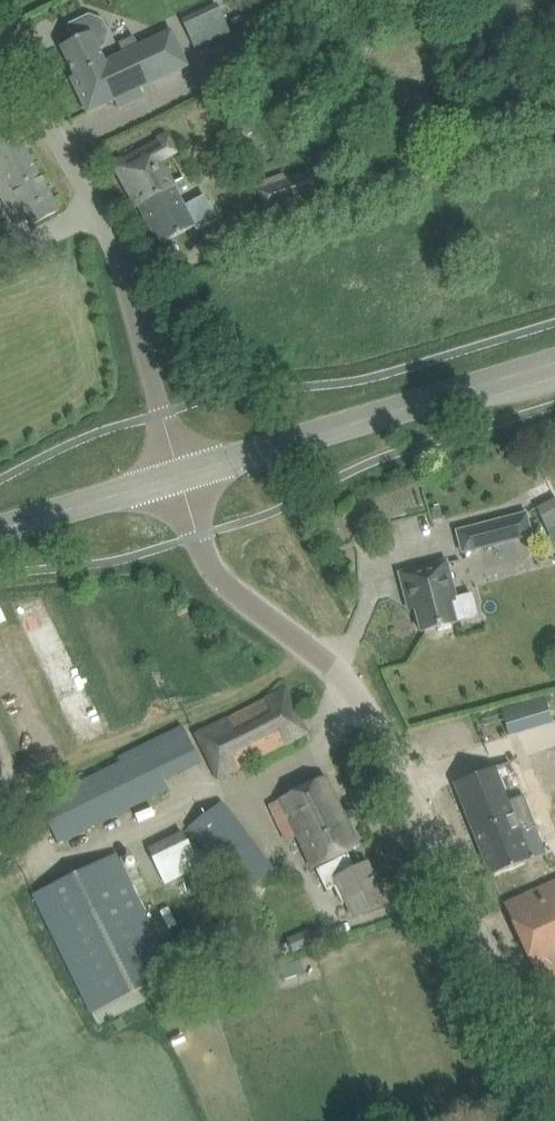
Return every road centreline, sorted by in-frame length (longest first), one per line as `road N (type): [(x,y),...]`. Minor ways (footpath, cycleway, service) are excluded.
road 1 (unclassified): [(554,1100),(359,694),(215,572),(179,475)]
road 2 (unclassified): [(179,475),(99,212),(0,47)]
road 3 (tertiary): [(179,475),(554,363)]
road 4 (tertiary): [(0,530),(179,475)]

